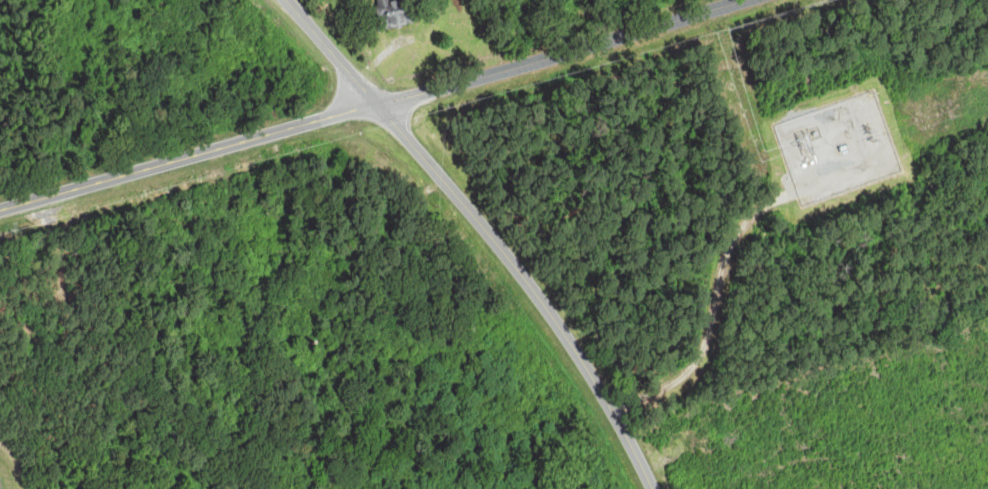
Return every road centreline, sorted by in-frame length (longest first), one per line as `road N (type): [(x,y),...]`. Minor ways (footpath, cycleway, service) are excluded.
road 1 (residential): [(0,211),(751,0)]
road 2 (residential): [(653,488),(584,366),(499,246),(286,0)]

